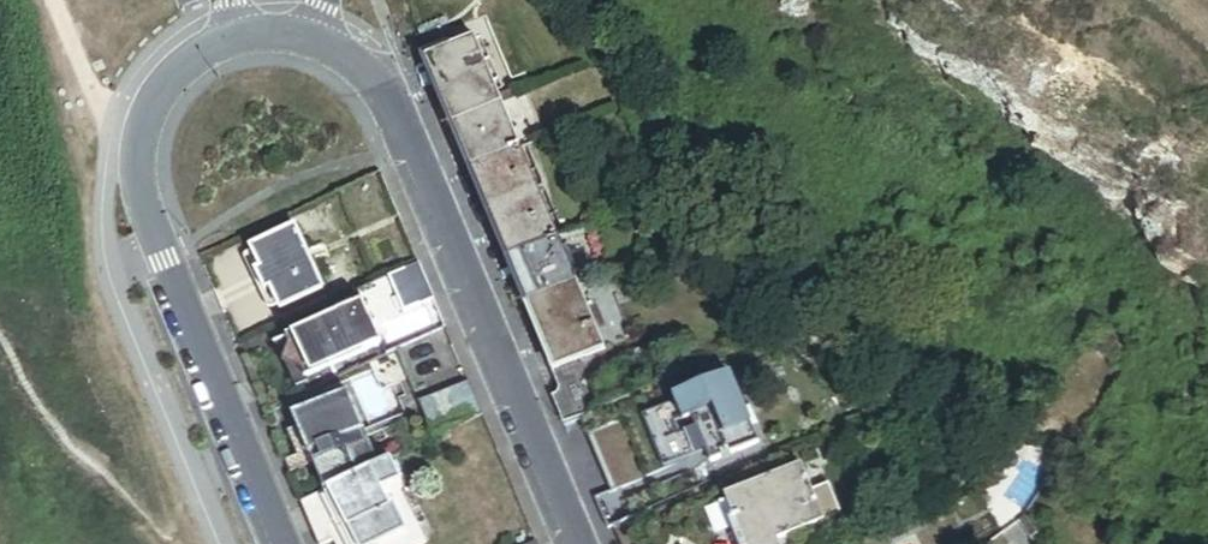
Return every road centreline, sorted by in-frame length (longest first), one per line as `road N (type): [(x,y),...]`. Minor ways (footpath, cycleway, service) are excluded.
road 1 (residential): [(285,543),(138,193),(146,127),(173,77),(205,50),(255,34),(316,42),(360,67),(381,90),(575,543)]

